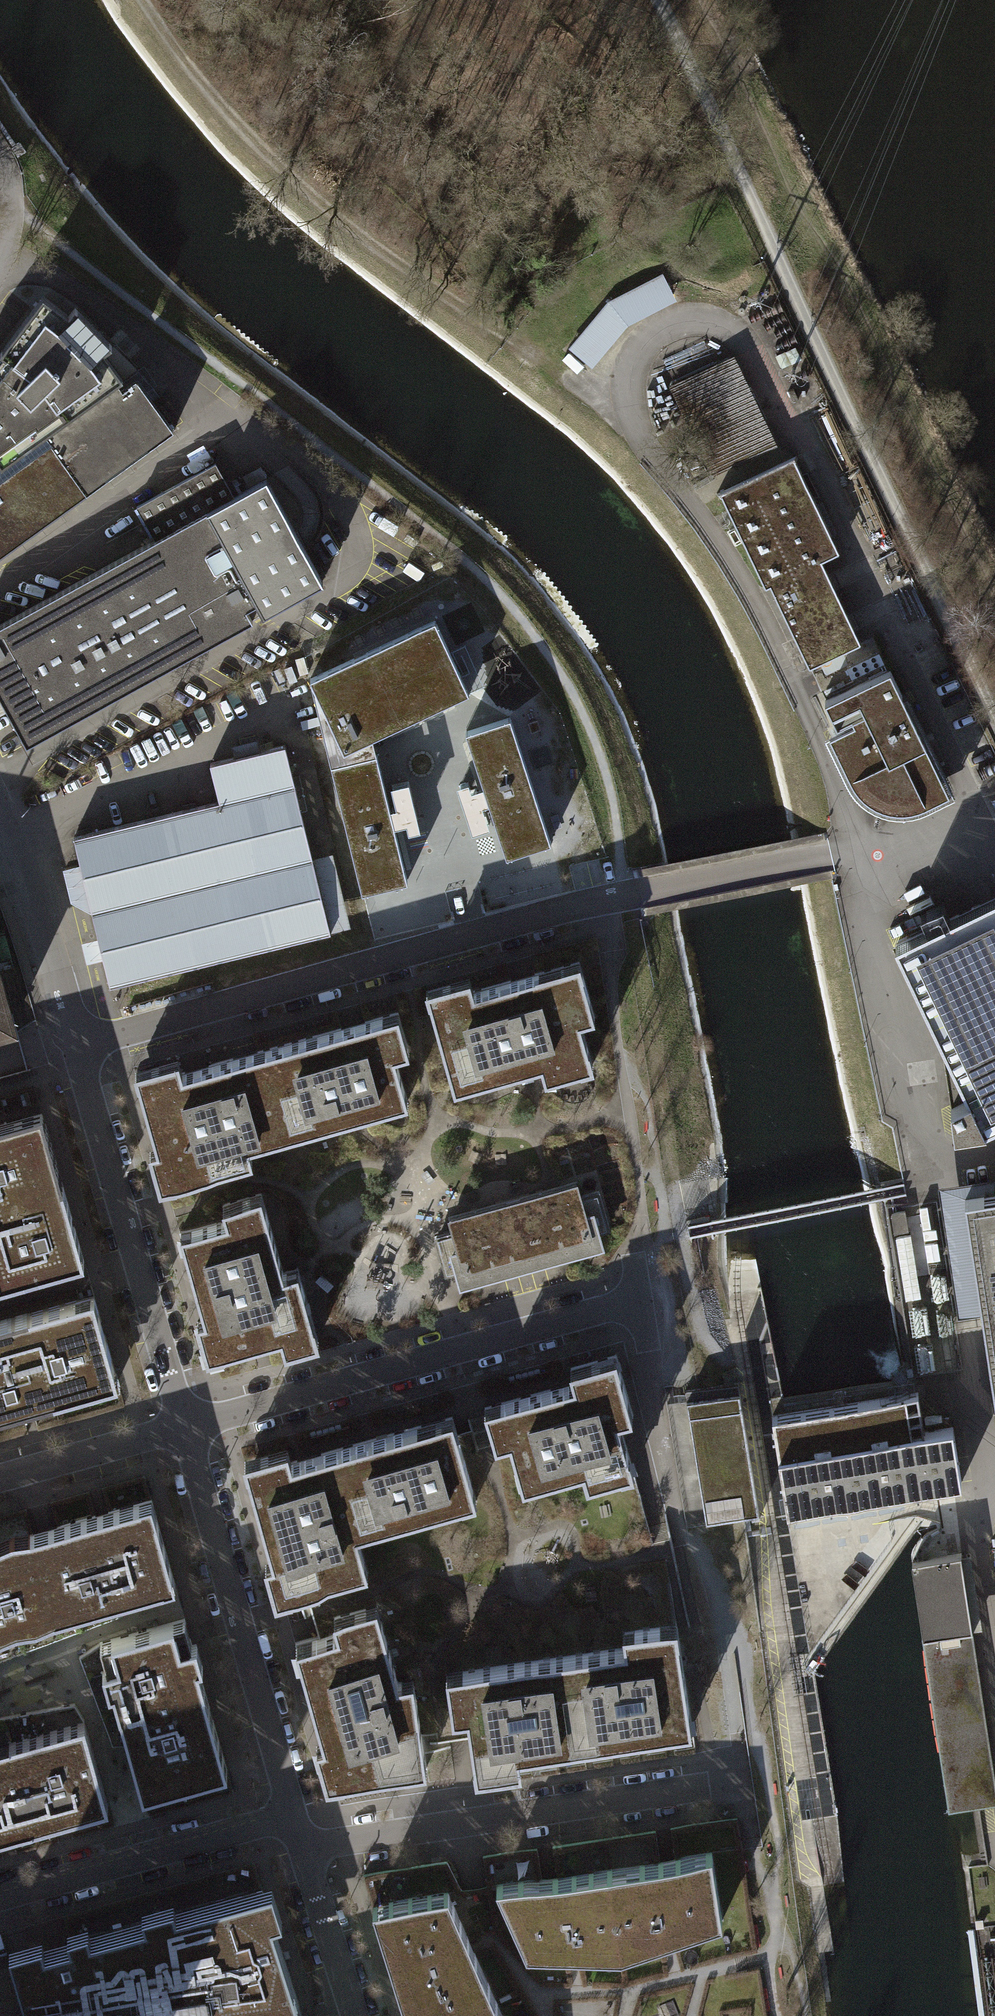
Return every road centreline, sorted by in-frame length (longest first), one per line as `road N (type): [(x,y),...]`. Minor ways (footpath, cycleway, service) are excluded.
road 1 (track): [(5,198),(451,547),(515,610),(573,693),(599,751),(625,895)]
road 2 (track): [(657,0),(994,717)]
road 3 (track): [(141,0),(204,86),(303,187),(642,441)]
road 4 (residential): [(58,988),(185,1425)]
road 5 (residential): [(304,1847),(743,1781)]
road 6 (residential): [(185,1425),(294,1816)]
road 7 (residential): [(0,1898),(294,1816)]
road 8 (residential): [(185,1425),(0,1477)]
road 9 (unclassified): [(0,818),(58,988)]
road 10 (residential): [(304,1847),(357,2015)]

